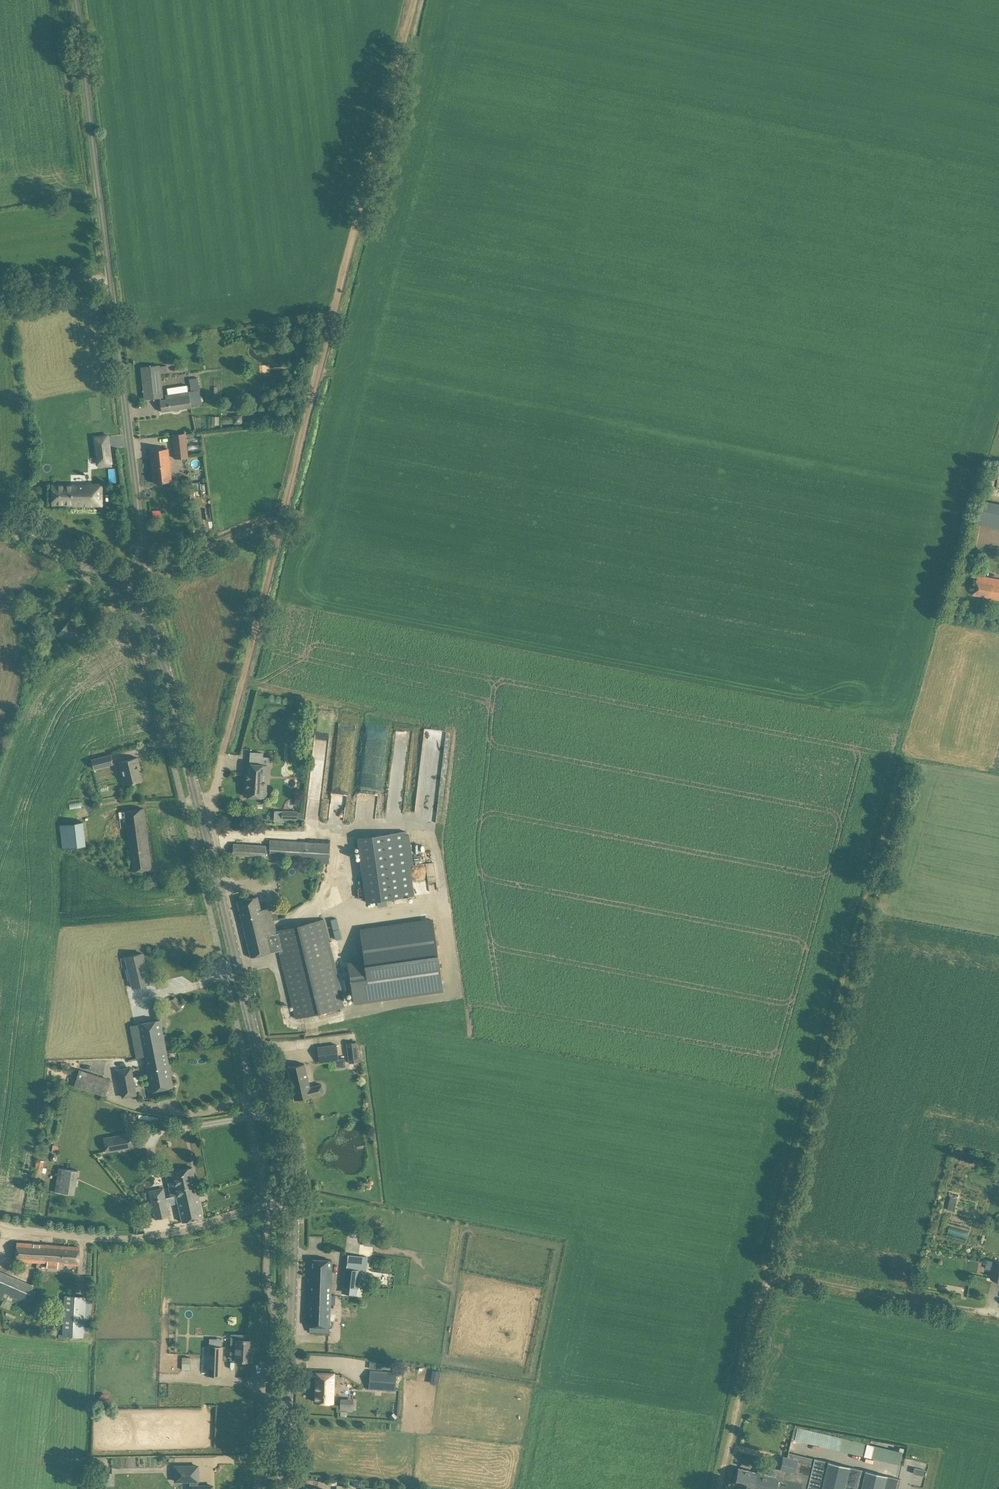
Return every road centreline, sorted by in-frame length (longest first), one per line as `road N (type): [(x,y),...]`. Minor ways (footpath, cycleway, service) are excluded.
road 1 (tertiary): [(291,1198),(168,677),(135,607)]
road 2 (unclassified): [(135,607),(137,525),(72,0)]
road 3 (unclassified): [(0,1233),(50,1242),(154,1239),(291,1198)]
road 4 (tertiary): [(284,1488),(291,1198)]
road 5 (tertiary): [(135,607),(81,555),(0,514)]

